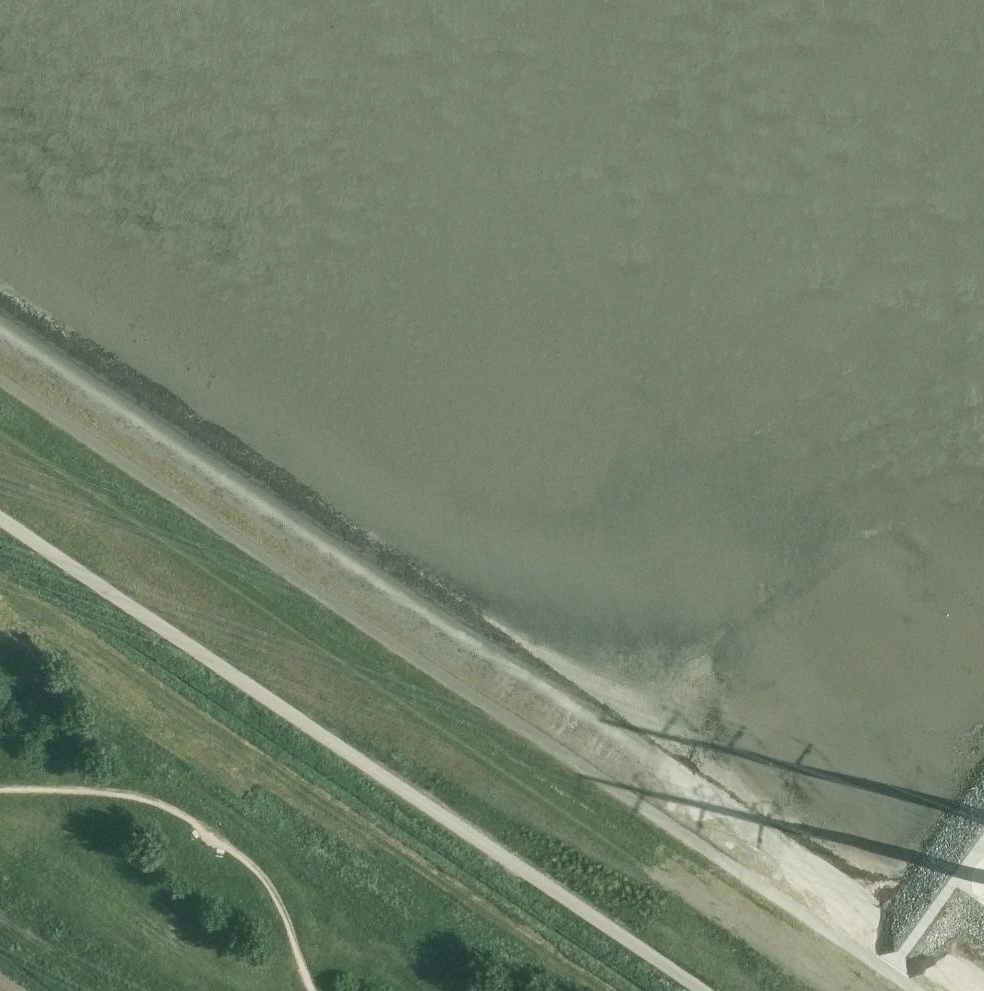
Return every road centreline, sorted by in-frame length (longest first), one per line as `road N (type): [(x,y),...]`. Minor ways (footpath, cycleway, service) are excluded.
road 1 (unclassified): [(704,990),(0,519)]

